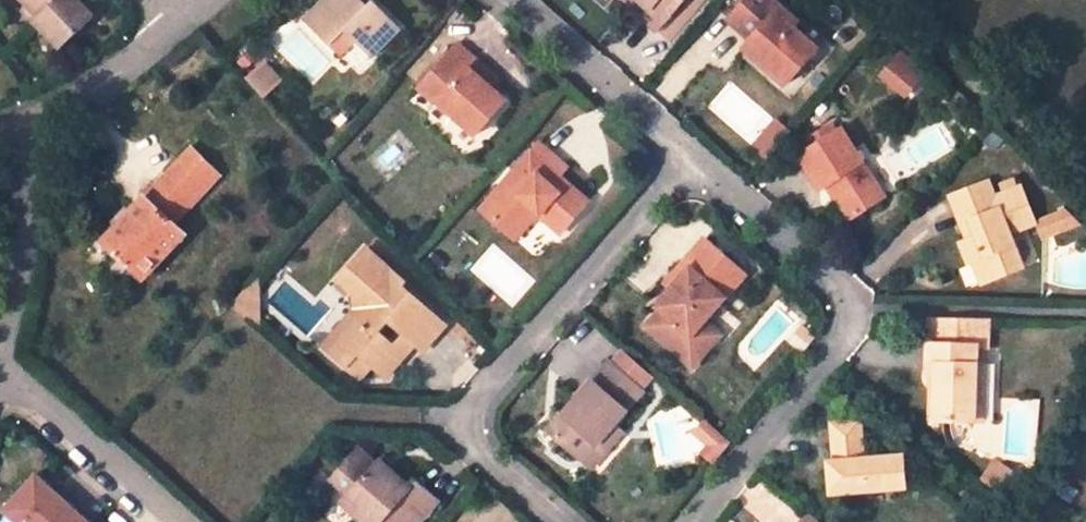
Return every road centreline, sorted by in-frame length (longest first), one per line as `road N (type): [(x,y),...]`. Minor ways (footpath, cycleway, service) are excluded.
road 1 (residential): [(568,521),(465,432),(473,382),(679,144)]
road 2 (residential): [(679,144),(830,277),(840,313),(683,521)]
road 3 (track): [(1085,187),(875,0)]
road 4 (residential): [(26,125),(27,247),(0,360)]
road 5 (residential): [(0,365),(177,521)]
road 6 (residential): [(516,0),(679,144)]
road 7 (residential): [(170,19),(26,125)]

